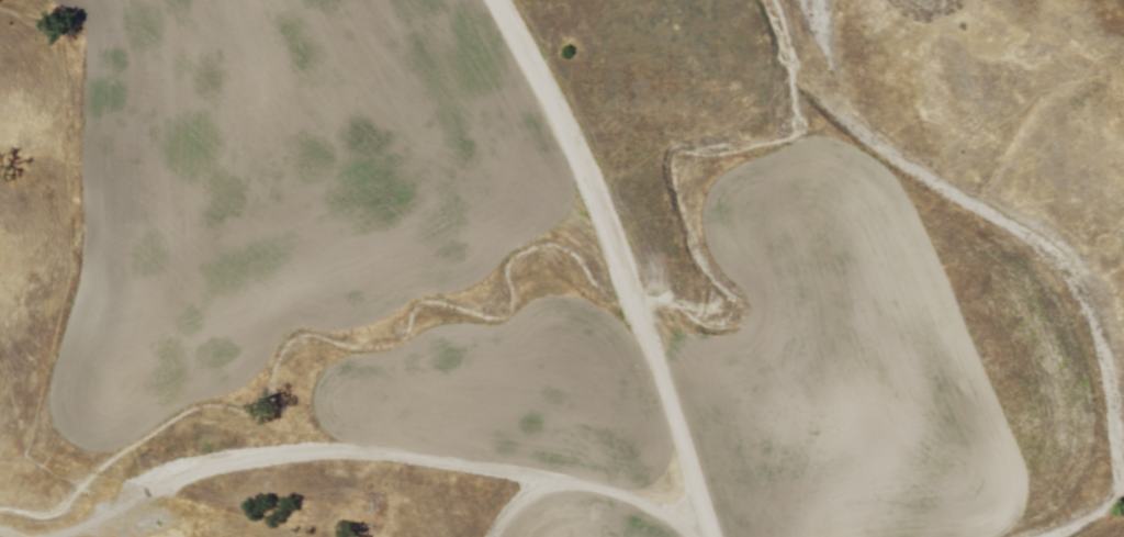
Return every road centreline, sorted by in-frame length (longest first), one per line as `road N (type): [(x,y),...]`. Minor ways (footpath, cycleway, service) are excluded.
road 1 (track): [(54,536),(231,459),(367,451),(537,471),(656,502),(713,529)]
road 2 (residential): [(716,536),(576,157),(489,0)]

